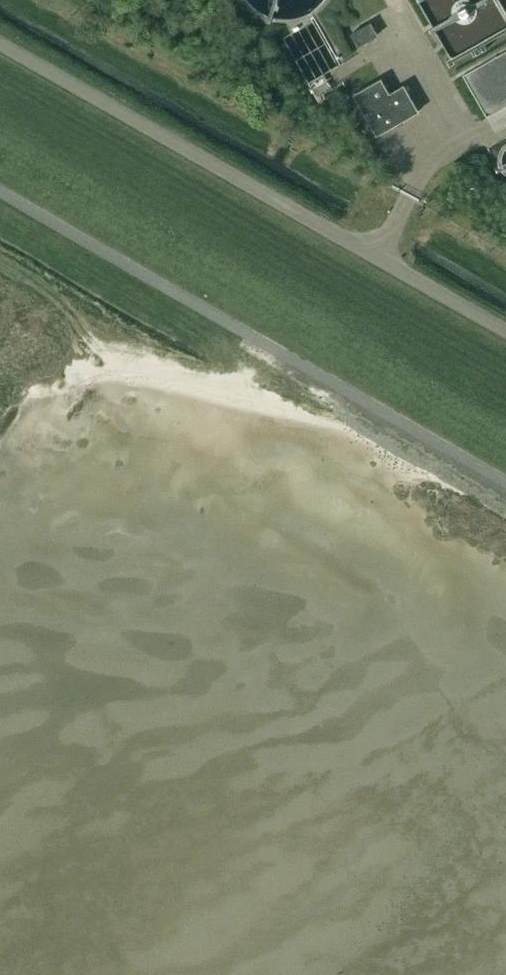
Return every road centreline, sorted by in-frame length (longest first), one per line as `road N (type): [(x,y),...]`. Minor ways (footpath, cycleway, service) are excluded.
road 1 (unclassified): [(505,331),(0,43)]

